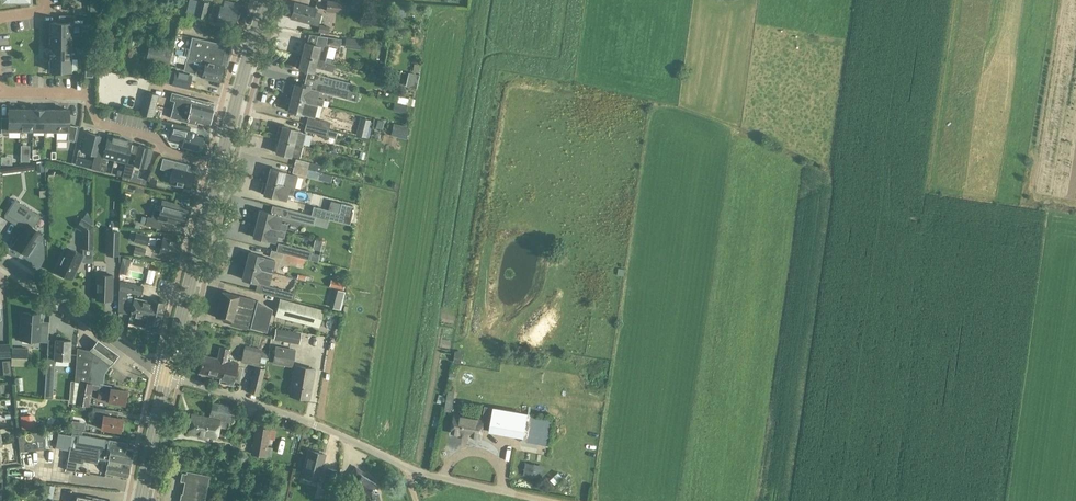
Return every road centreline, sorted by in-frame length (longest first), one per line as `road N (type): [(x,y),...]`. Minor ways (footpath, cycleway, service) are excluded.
road 1 (residential): [(166,374),(429,475),(517,496)]
road 2 (secondary): [(166,374),(220,168)]
road 3 (residential): [(166,374),(0,261)]
road 4 (secondary): [(220,168),(268,0)]
road 5 (residential): [(220,168),(169,155),(161,139),(100,125)]
road 6 (secondary): [(141,500),(166,374)]

